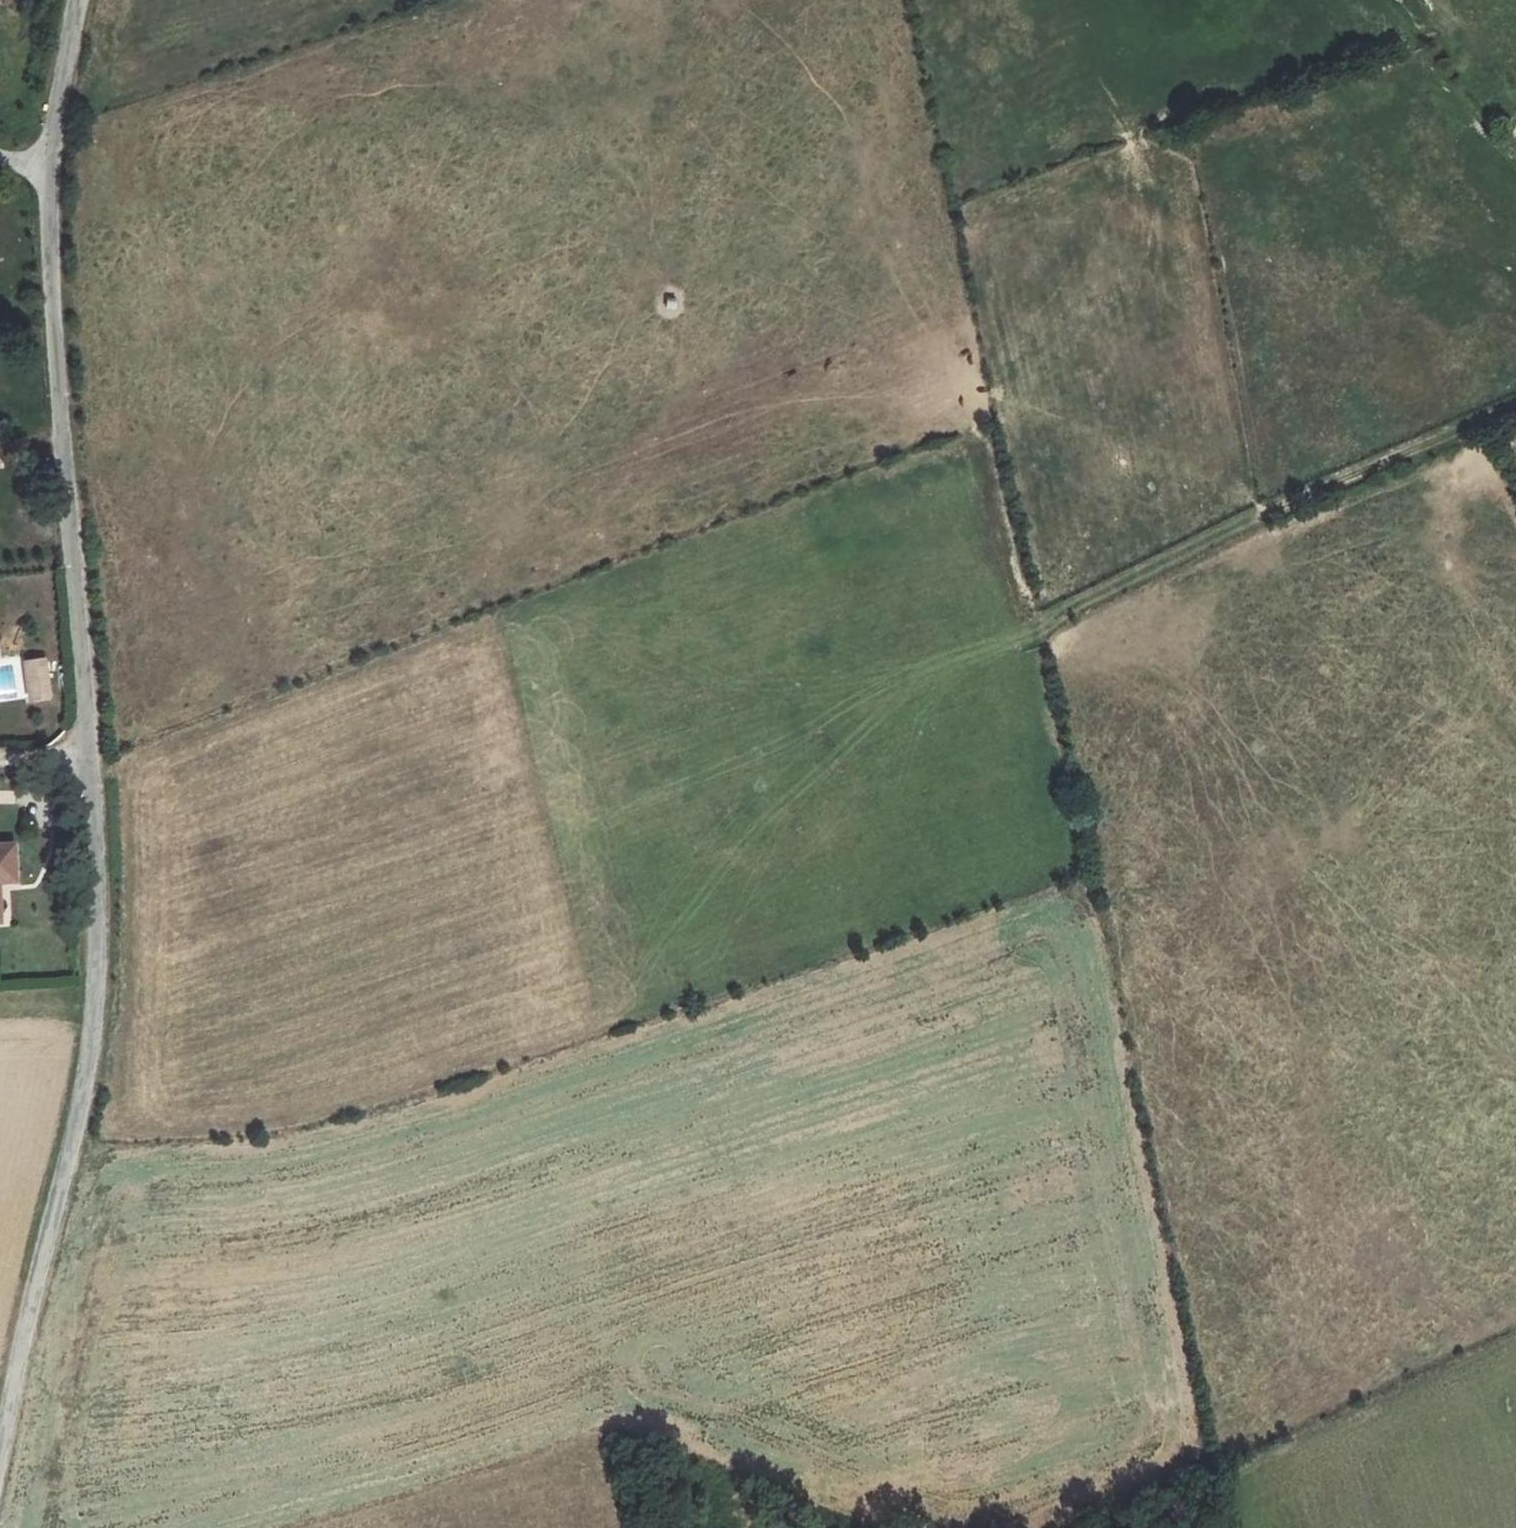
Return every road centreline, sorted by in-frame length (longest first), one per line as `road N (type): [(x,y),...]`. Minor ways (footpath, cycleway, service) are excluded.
road 1 (unclassified): [(0,1454),(83,1099),(97,967),(50,248),(49,168),(77,0)]
road 2 (track): [(1048,626),(1094,595),(1515,405)]

